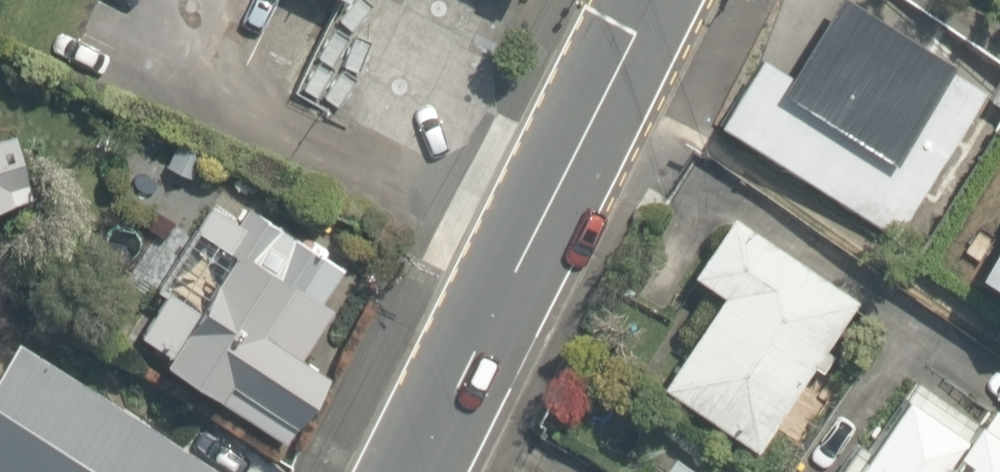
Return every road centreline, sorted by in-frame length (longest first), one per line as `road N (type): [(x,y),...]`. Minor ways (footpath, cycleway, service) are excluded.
road 1 (secondary): [(649,0),(416,471)]

